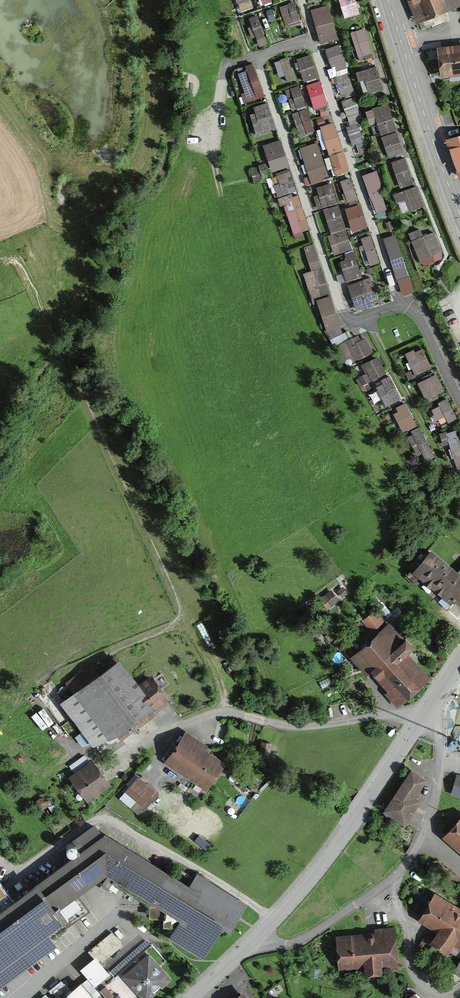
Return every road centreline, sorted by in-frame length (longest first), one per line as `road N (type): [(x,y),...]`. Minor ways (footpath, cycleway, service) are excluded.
road 1 (track): [(43,307),(187,622)]
road 2 (residential): [(254,940),(302,940),(405,865),(426,825),(438,770),(437,732),(425,716)]
road 3 (residential): [(147,746),(220,712),(301,726),(425,716)]
road 4 (unclassified): [(254,940),(333,850),(425,716)]
road 5 (secondary): [(388,0),(459,212)]

